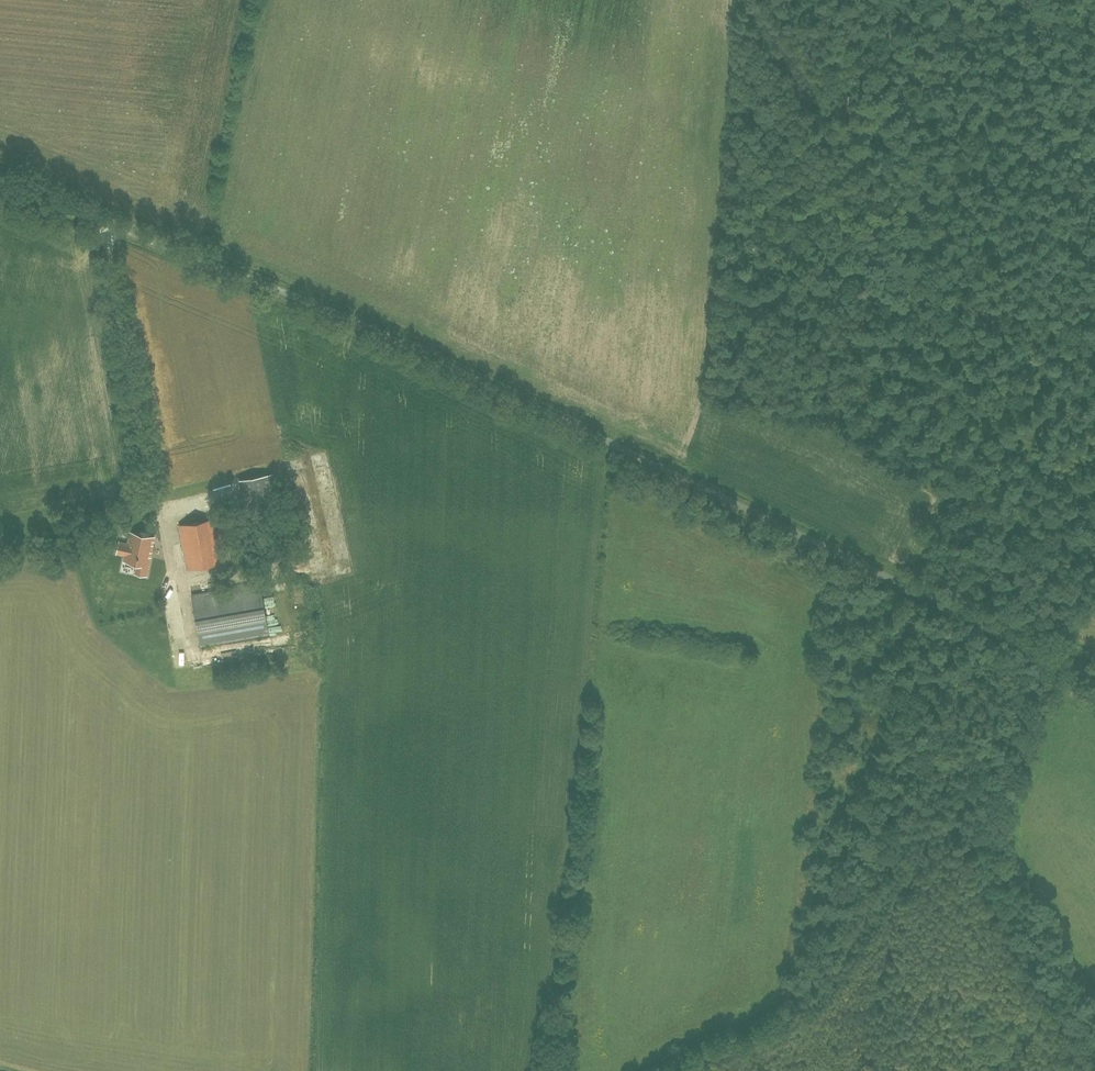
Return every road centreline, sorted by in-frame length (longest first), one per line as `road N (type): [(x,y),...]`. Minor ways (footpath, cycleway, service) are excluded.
road 1 (unclassified): [(1094,679),(317,315),(0,188)]

